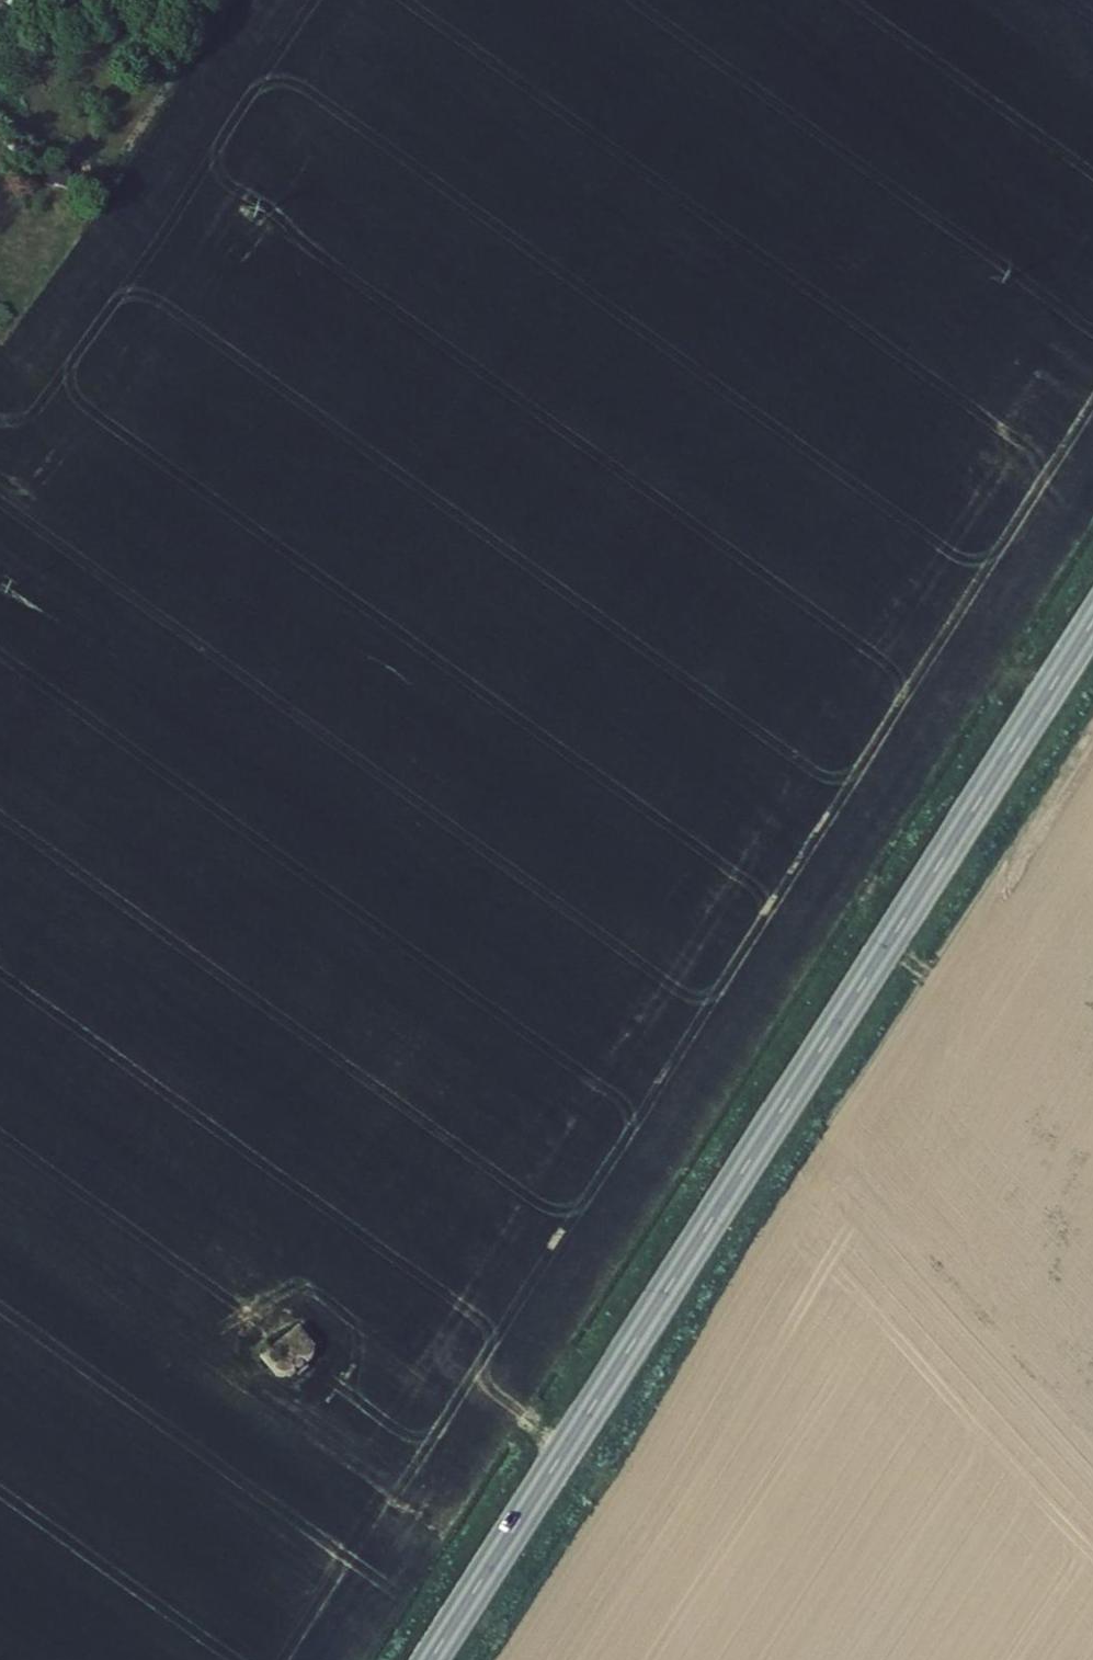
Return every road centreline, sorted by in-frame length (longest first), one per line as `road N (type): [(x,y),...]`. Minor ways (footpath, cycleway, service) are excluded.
road 1 (tertiary): [(431,1659),(1092,624)]

